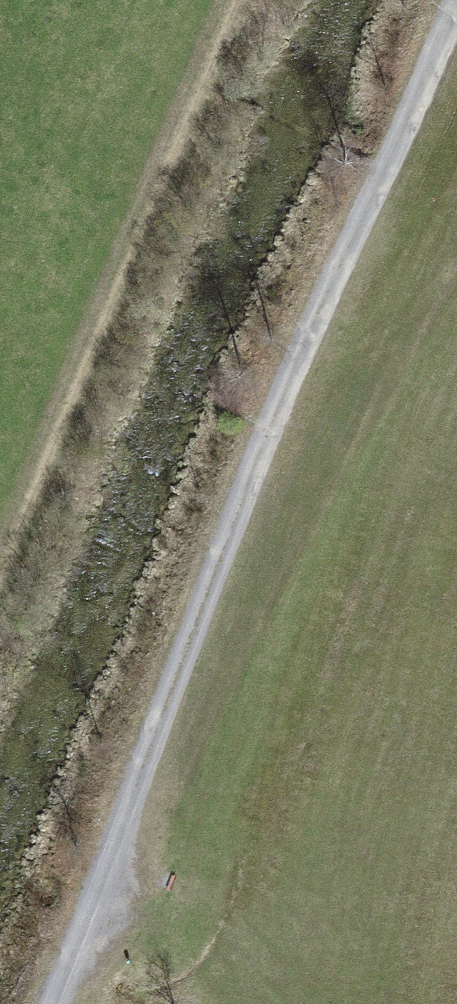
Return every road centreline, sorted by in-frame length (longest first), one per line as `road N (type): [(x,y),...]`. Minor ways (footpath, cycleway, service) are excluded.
road 1 (track): [(449,0),(221,551),(53,1003)]
road 2 (track): [(0,601),(253,0)]

